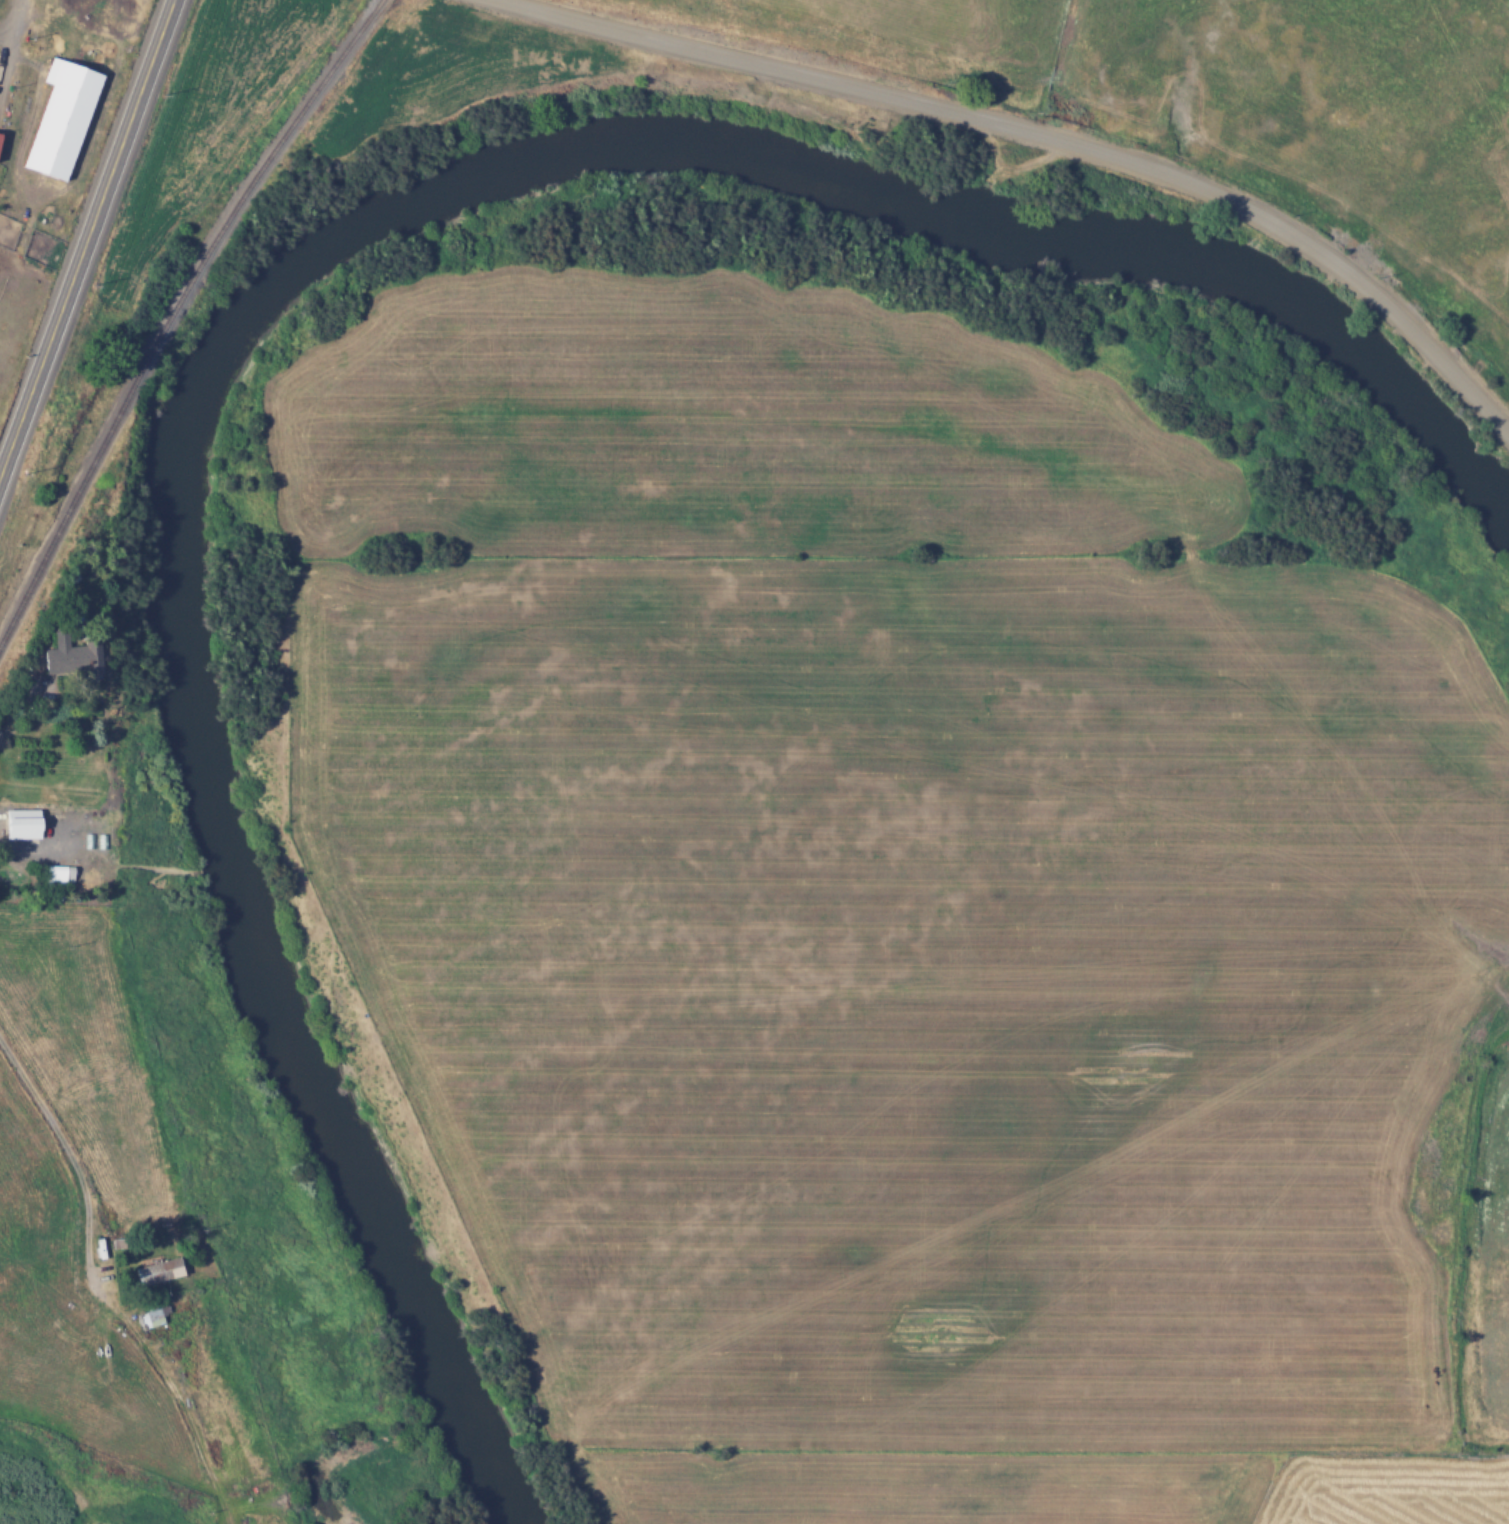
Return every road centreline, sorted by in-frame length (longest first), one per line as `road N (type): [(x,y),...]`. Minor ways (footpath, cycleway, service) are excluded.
road 1 (tertiary): [(507,0),(1167,171),(1245,205),(1364,284),(1508,431)]
road 2 (primary): [(0,474),(173,0)]

